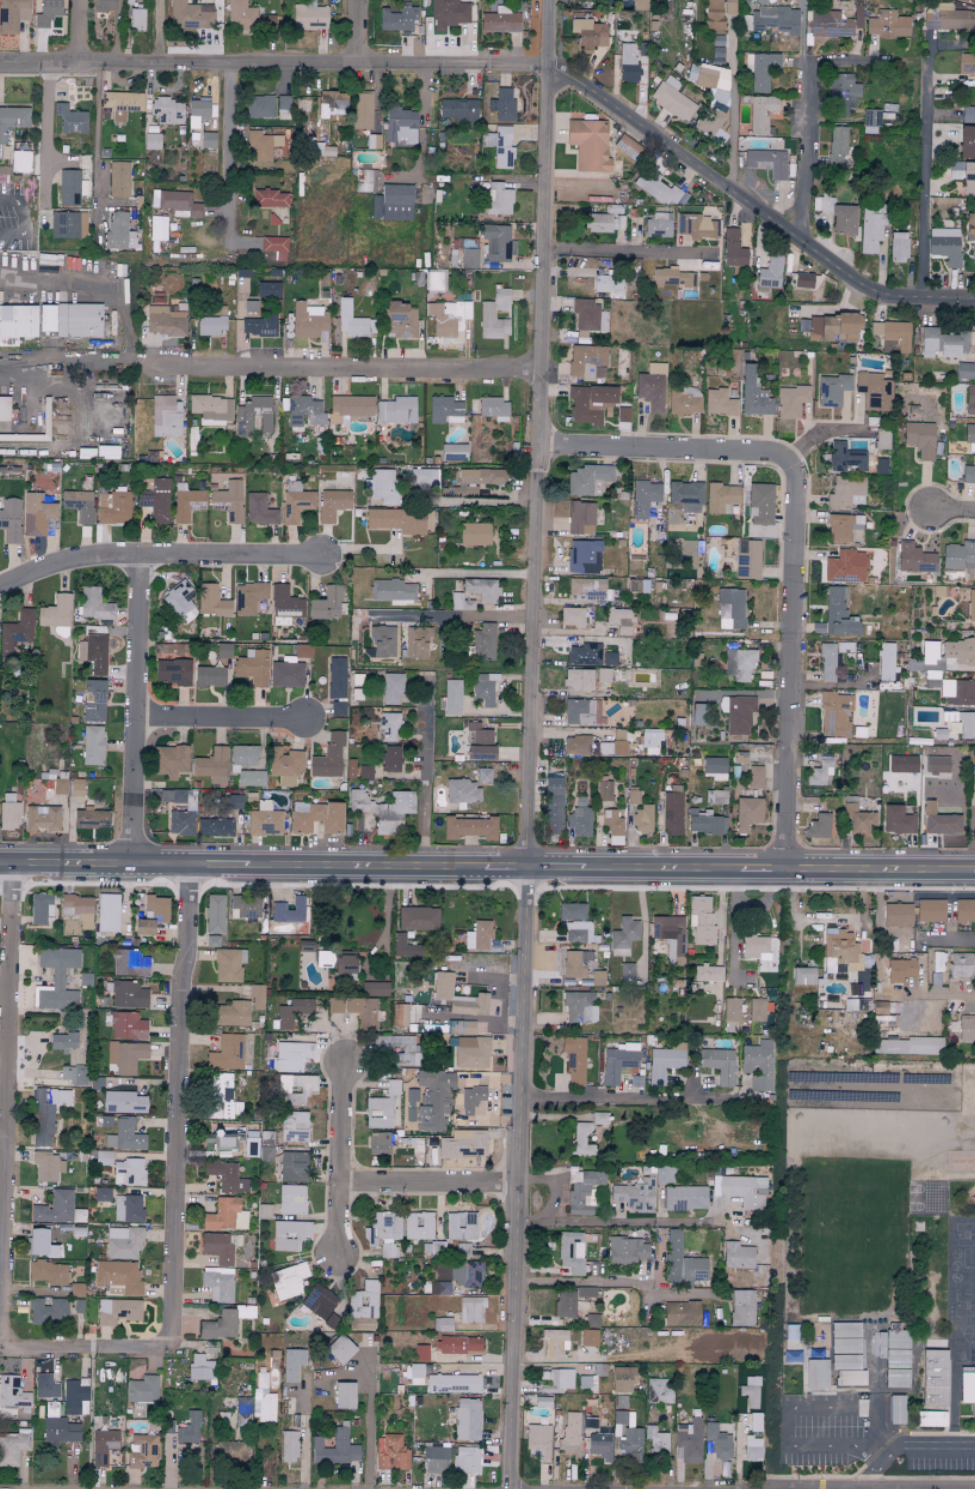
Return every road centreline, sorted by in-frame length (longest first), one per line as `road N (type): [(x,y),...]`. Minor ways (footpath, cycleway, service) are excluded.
road 1 (residential): [(510,1488),(548,0)]
road 2 (residential): [(0,66),(546,67),(876,301),(974,301)]
road 3 (tertiary): [(0,867),(974,875)]
road 4 (residential): [(172,1331),(190,868)]
road 5 (residential): [(3,1322),(14,867)]
road 6 (residential): [(788,873),(788,459)]
road 7 (residential): [(139,366),(540,373)]
road 8 (residential): [(0,587),(96,556),(319,558)]
road 9 (residential): [(132,868),(139,556)]
road 10 (residential): [(927,301),(933,42)]
road 11 (residential): [(536,448),(774,452),(788,459)]
road 12 (residential): [(800,247),(813,68),(882,63)]
road 13 (residential): [(520,1097),(733,1099)]
road 14 (residential): [(3,1322),(20,1348),(158,1350),(170,1344),(172,1331)]
road 15 (residential): [(340,1255),(343,1065)]
road 16 (residential): [(543,257),(727,260)]
road 17 (residential): [(240,66),(226,86),(229,244)]
road 18 (residential): [(343,1183),(520,1185)]
road 19 (residential): [(135,721),(304,722)]
road 20 (residential): [(422,869),(426,705)]
road 21 (residential): [(48,66),(48,214)]
road 22 (residential): [(404,616),(532,618)]

